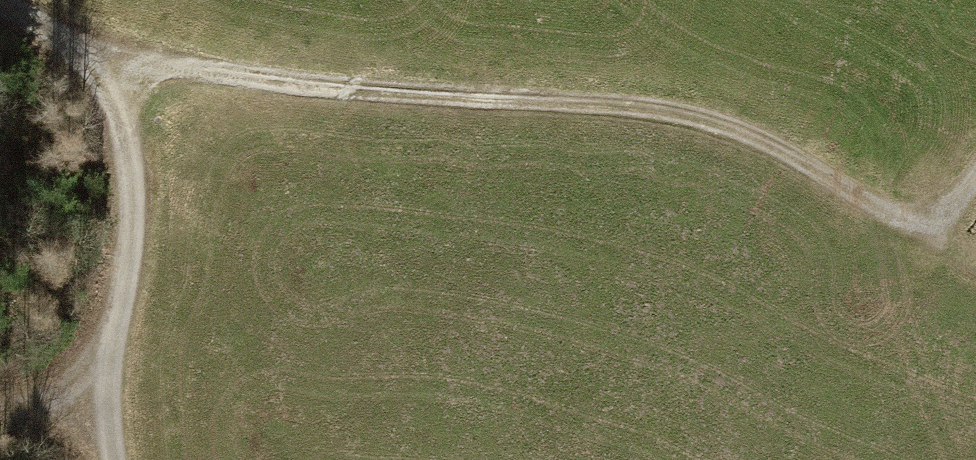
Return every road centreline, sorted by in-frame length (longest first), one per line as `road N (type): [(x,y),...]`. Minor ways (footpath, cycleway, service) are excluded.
road 1 (track): [(100,62),(392,92),(636,106),(731,125),(930,229)]
road 2 (track): [(106,459),(91,402),(130,181),(121,118),(100,62)]

